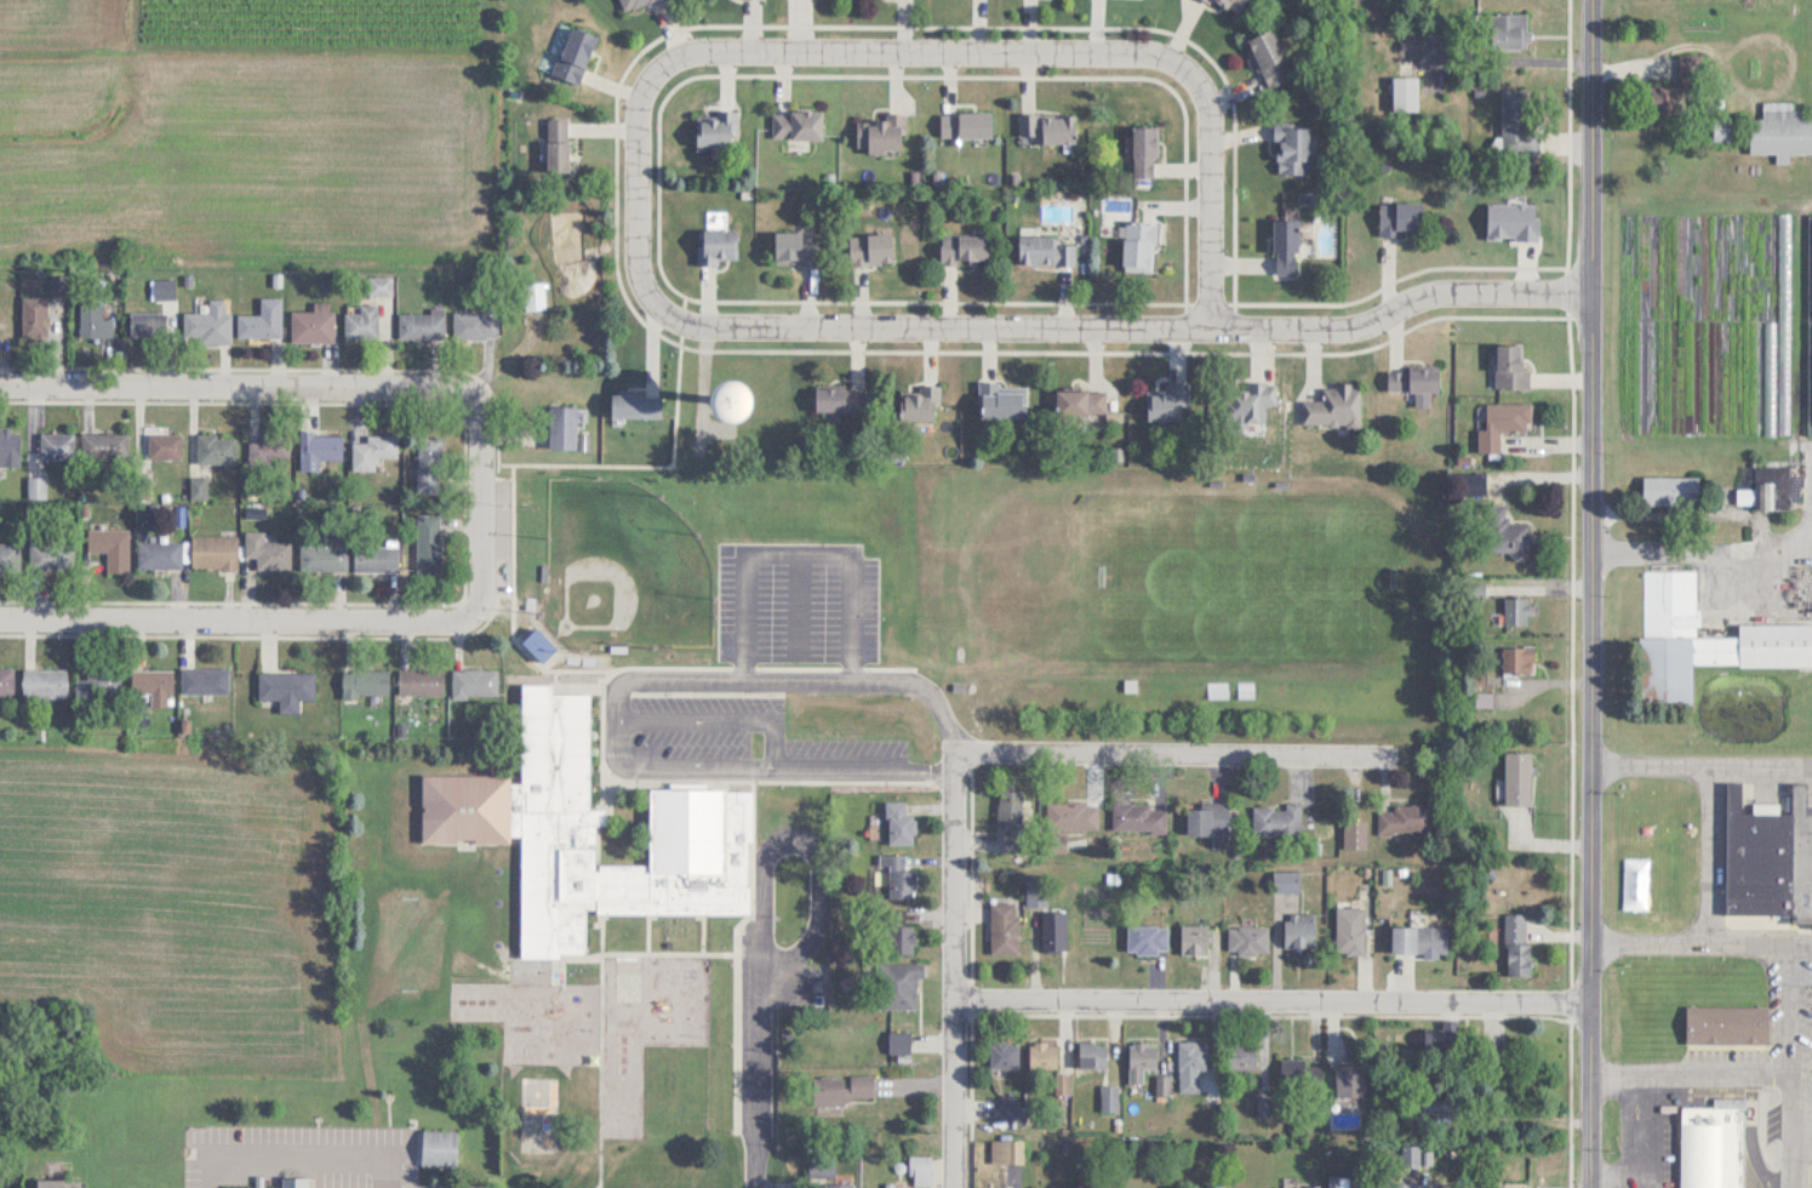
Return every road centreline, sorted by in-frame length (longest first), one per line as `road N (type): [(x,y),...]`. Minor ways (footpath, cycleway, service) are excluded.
road 1 (residential): [(1590,1187),(1600,0)]
road 2 (residential): [(653,318),(686,338),(714,341),(926,337),(1099,322),(1356,318),(1437,285),(1599,281)]
road 3 (residential): [(961,998),(1587,1003)]
road 4 (residential): [(655,86),(701,67),(1153,48),(1191,62)]
road 5 (residential): [(468,411),(448,399),(0,398)]
road 6 (residential): [(0,631),(439,634),(467,627)]
road 7 (residential): [(956,761),(985,748),(1411,754)]
road 8 (residential): [(956,761),(958,1187)]
road 9 (residential): [(1191,62),(1207,79),(1217,118),(1219,320)]
road 10 (residential): [(653,318),(636,292),(633,137),(655,86)]
road 11 (residential): [(467,627),(476,605),(479,435),(468,411)]

